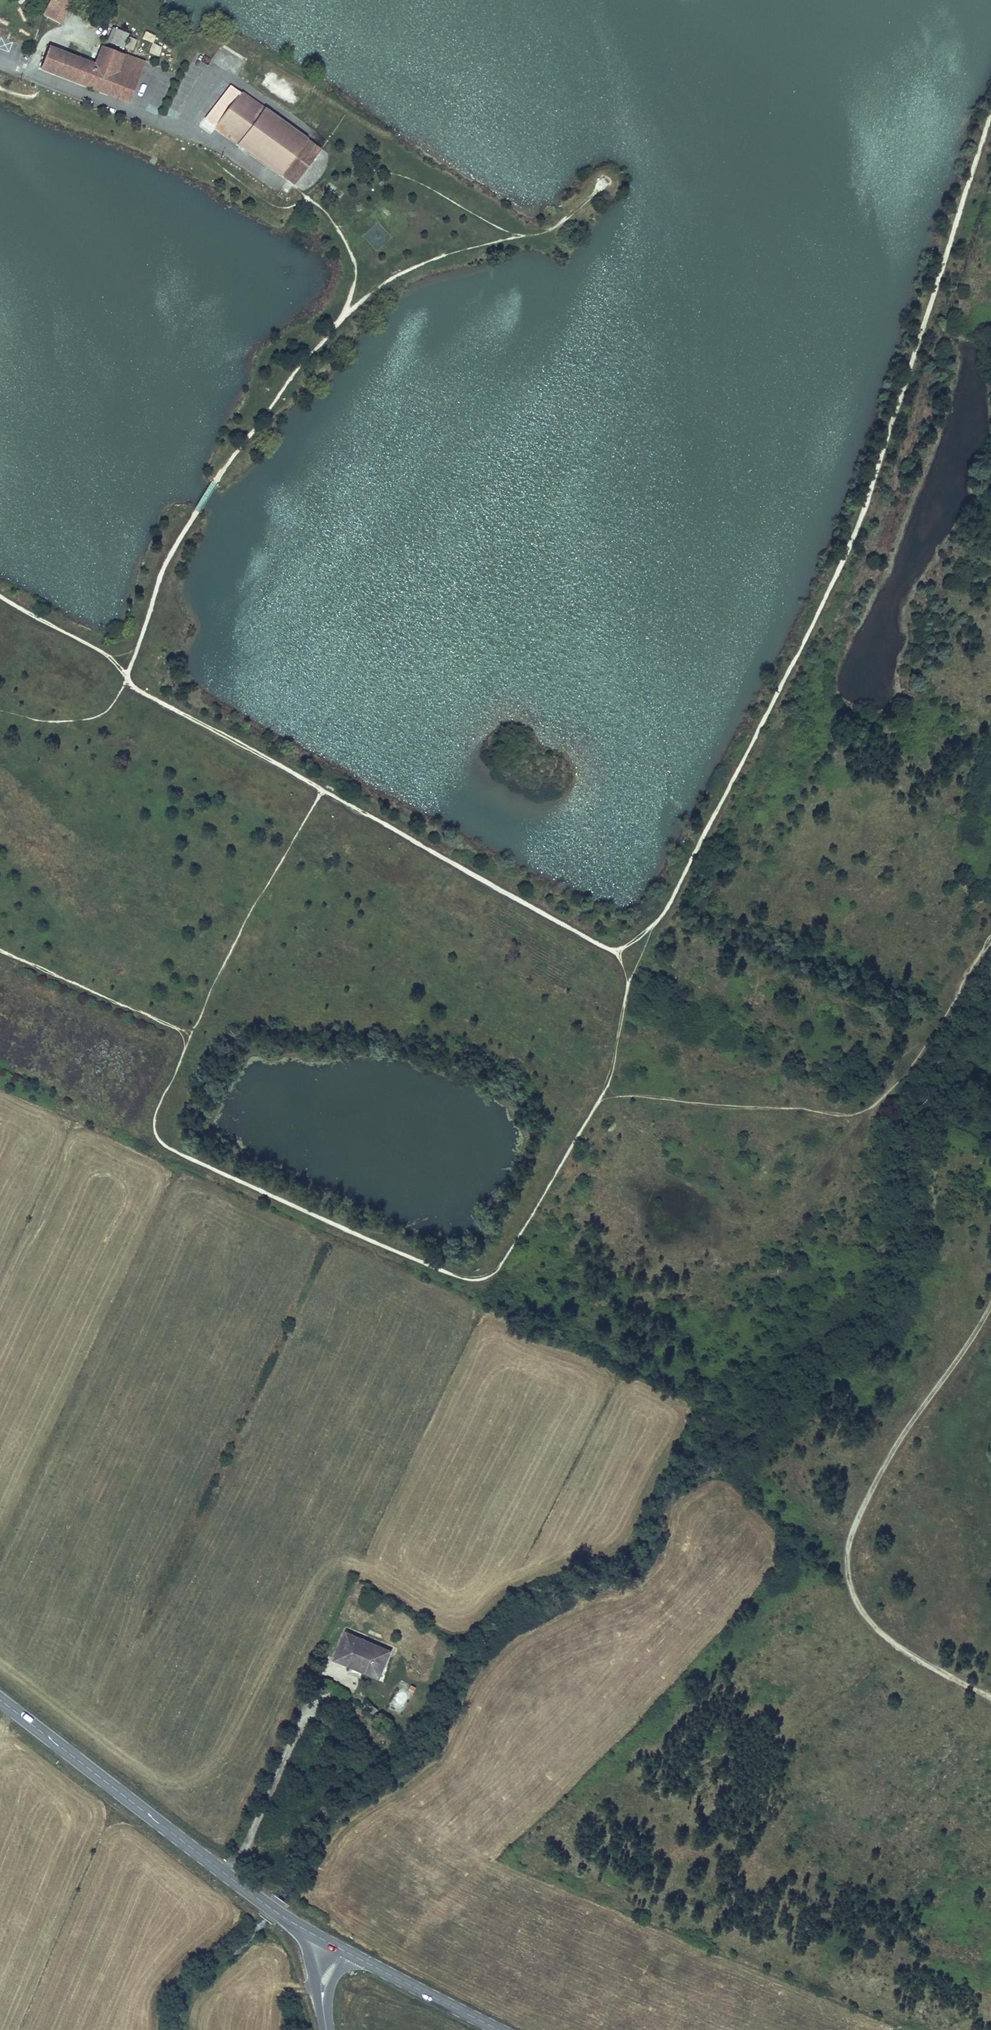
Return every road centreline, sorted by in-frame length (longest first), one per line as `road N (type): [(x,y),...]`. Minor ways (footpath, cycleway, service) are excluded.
road 1 (track): [(990,1698),(865,1621),(847,1562),(870,1490),(990,1306)]
road 2 (secondary): [(0,1700),(268,1906),(336,1946)]
road 3 (secondary): [(336,1946),(500,2029)]

